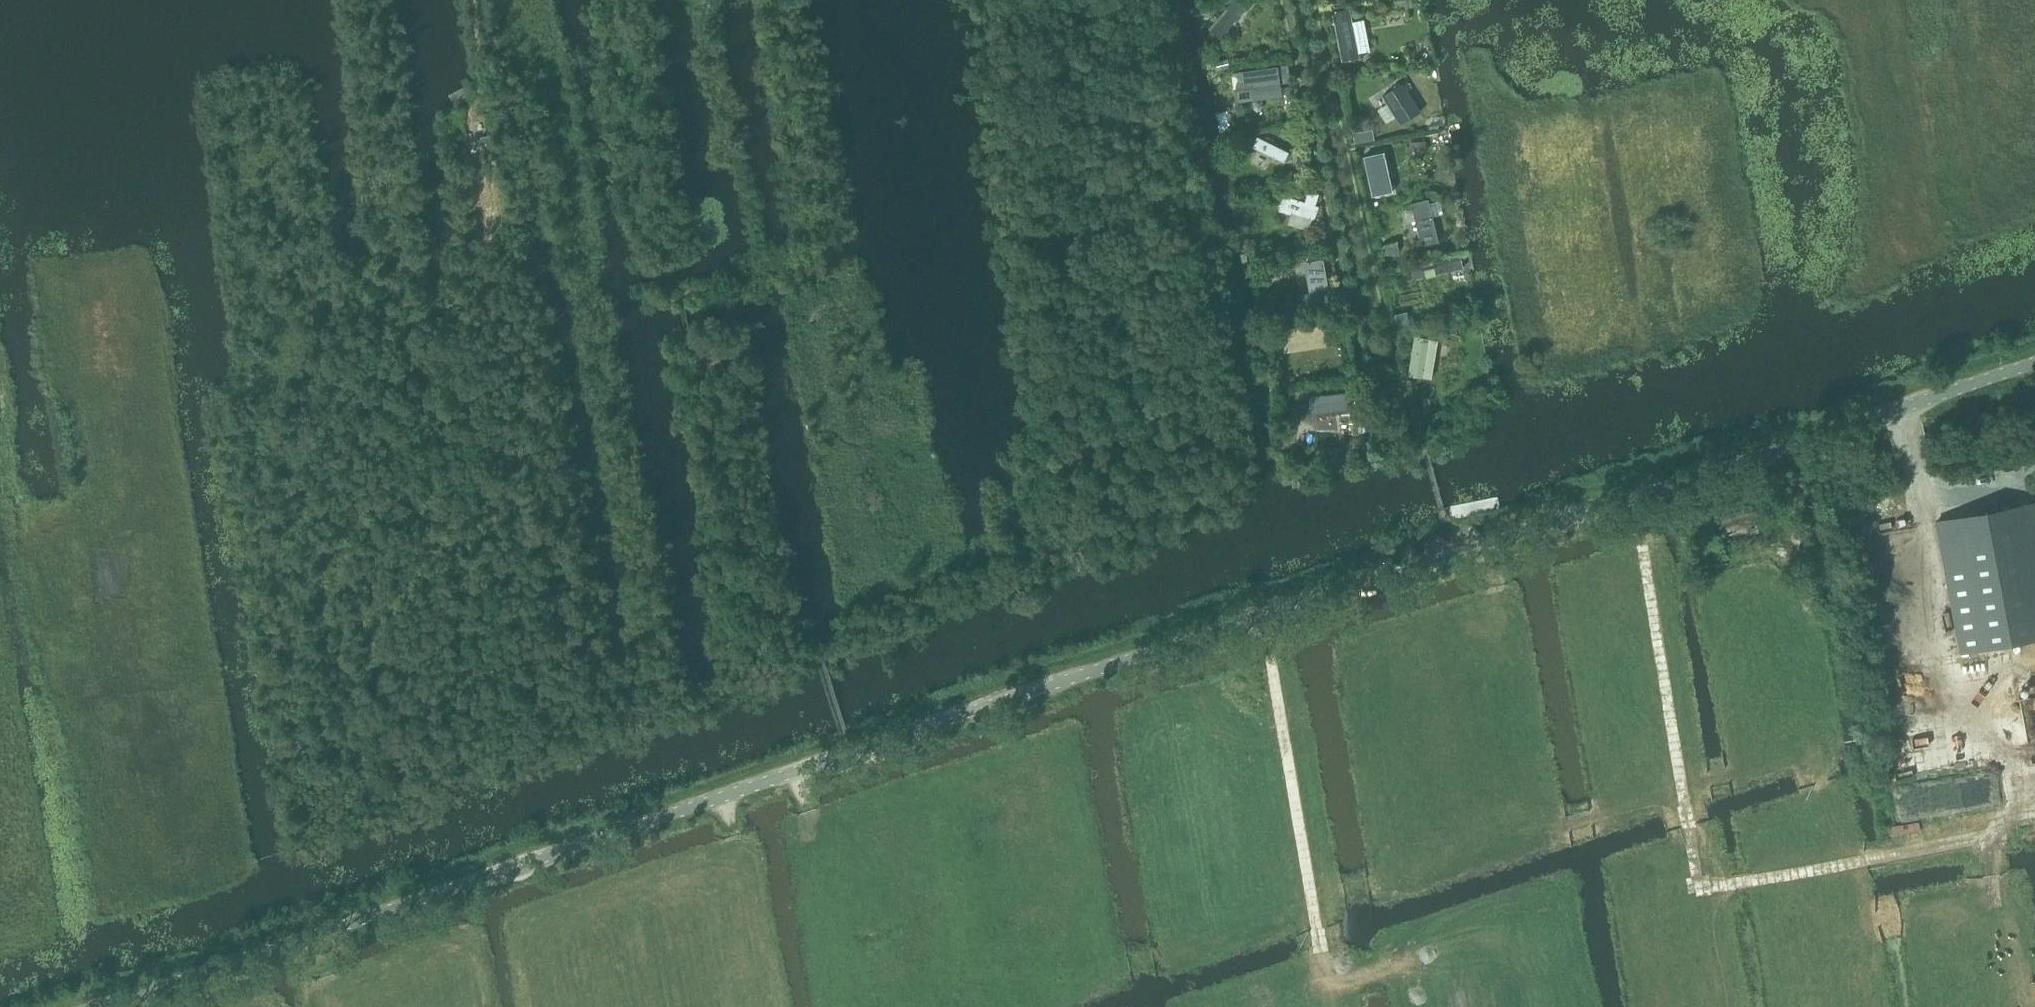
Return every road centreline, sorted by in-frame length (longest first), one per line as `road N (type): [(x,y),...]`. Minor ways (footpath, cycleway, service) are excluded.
road 1 (unclassified): [(101,1006),(2034,362)]
road 2 (track): [(1629,497),(1699,888),(1979,840),(1997,826),(2009,798),(1992,667)]
road 3 (track): [(1408,975),(1334,973),(1322,951),(1260,620)]

